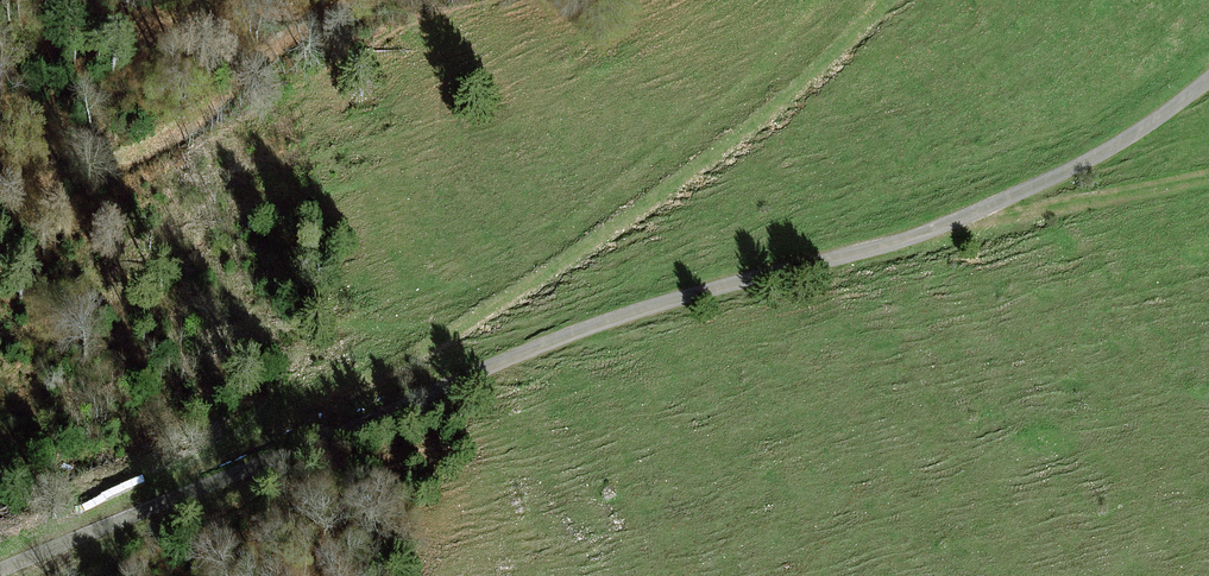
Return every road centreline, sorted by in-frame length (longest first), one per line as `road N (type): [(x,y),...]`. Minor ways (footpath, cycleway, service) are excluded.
road 1 (unclassified): [(0,568),(277,448),(553,342),(929,233),(1107,151),(1208,79)]
road 2 (track): [(277,448),(688,175),(817,68),(882,0)]
road 3 (track): [(320,9),(173,134),(0,201)]
road 4 (track): [(0,44),(320,9)]
road 5 (track): [(963,219),(1208,174)]
road 6 (track): [(0,338),(143,281)]

